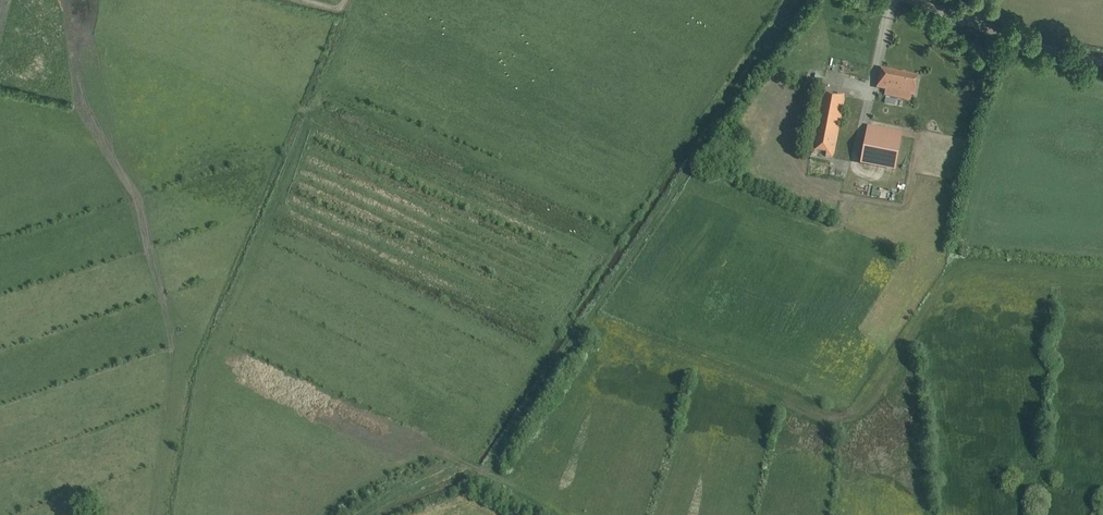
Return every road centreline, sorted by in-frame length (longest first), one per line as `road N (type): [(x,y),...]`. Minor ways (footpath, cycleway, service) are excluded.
road 1 (unclassified): [(1102,62),(915,0)]

